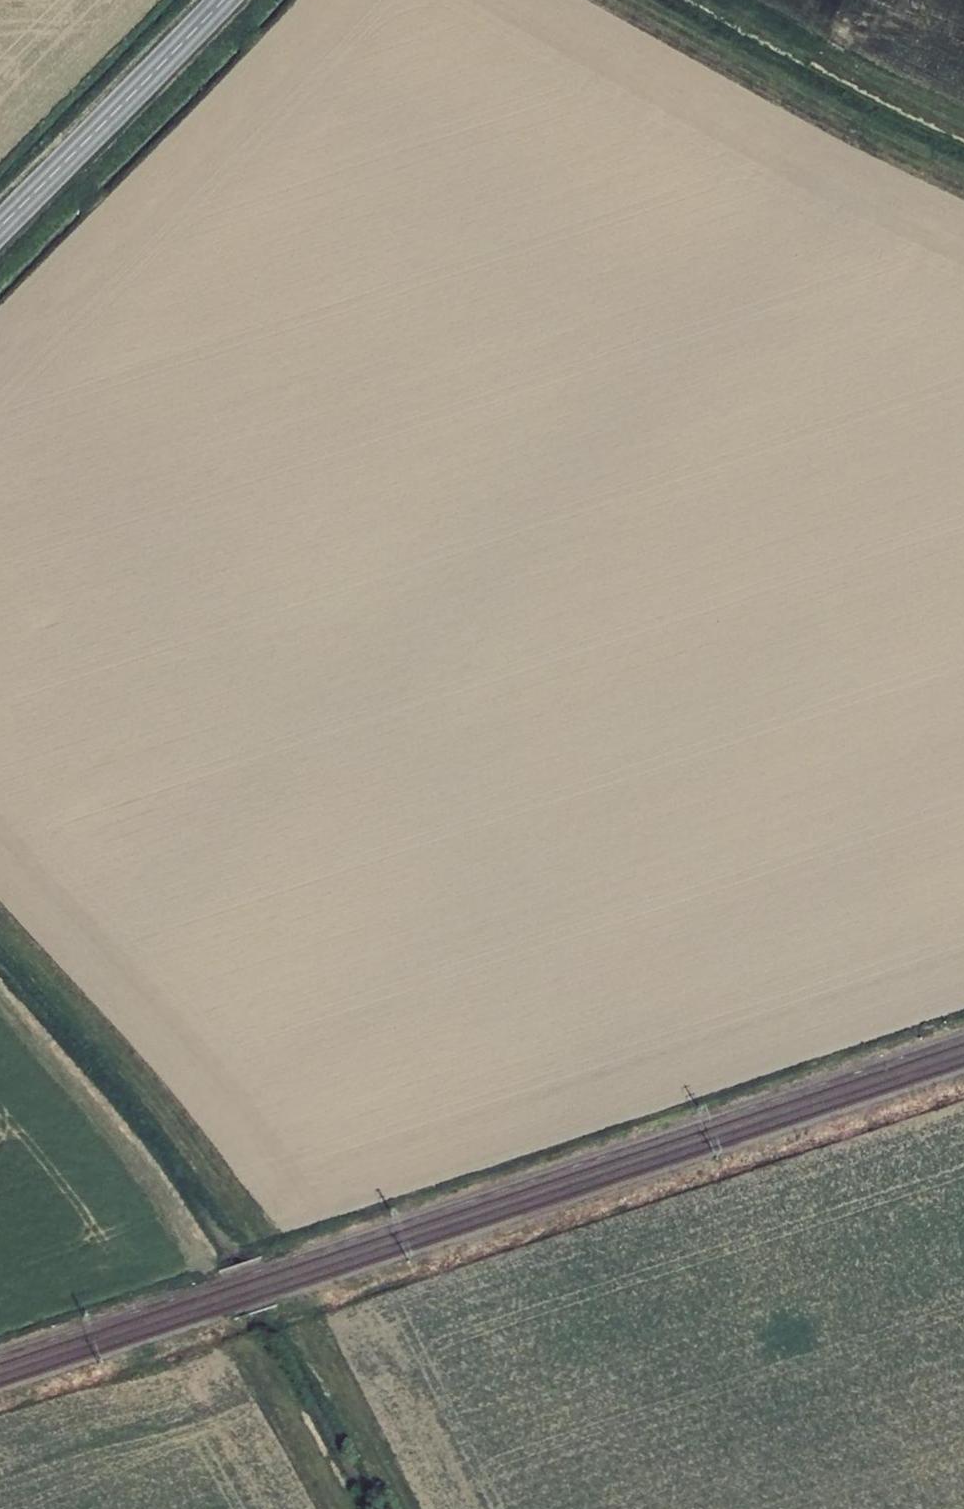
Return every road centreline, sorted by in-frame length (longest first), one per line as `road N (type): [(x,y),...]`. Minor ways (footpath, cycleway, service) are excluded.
road 1 (tertiary): [(224,0),(0,227)]

